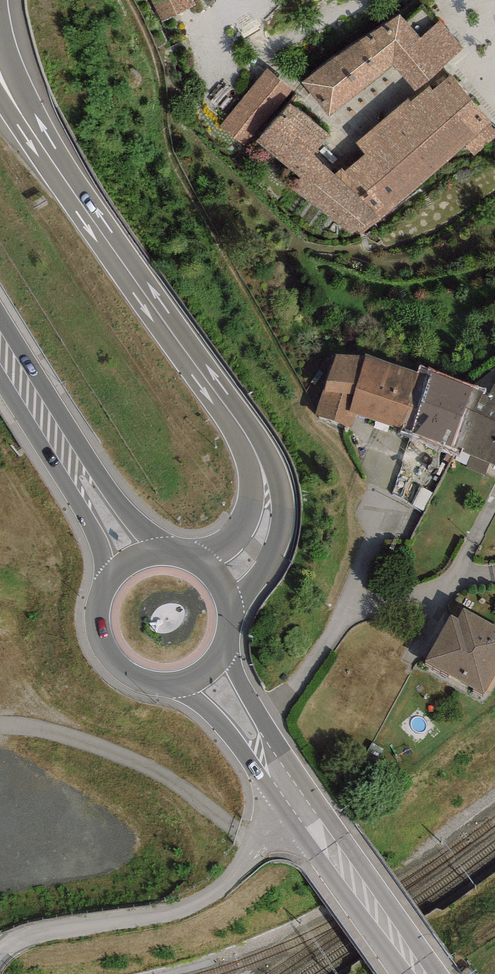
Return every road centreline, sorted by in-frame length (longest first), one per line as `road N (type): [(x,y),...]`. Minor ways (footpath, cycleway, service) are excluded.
road 1 (motorway): [(220,583),(264,532),(260,464),(57,168)]
road 2 (residential): [(0,956),(43,933),(197,904),(295,800)]
road 3 (secondary): [(0,343),(139,557)]
road 4 (secondary): [(295,800),(422,973)]
road 5 (secondary): [(139,557),(107,585),(98,627),(117,665),(155,684),(177,684)]
road 6 (motorway): [(57,168),(0,30)]
road 7 (secondary): [(270,765),(225,644)]
road 8 (secondary): [(177,684),(270,765)]

